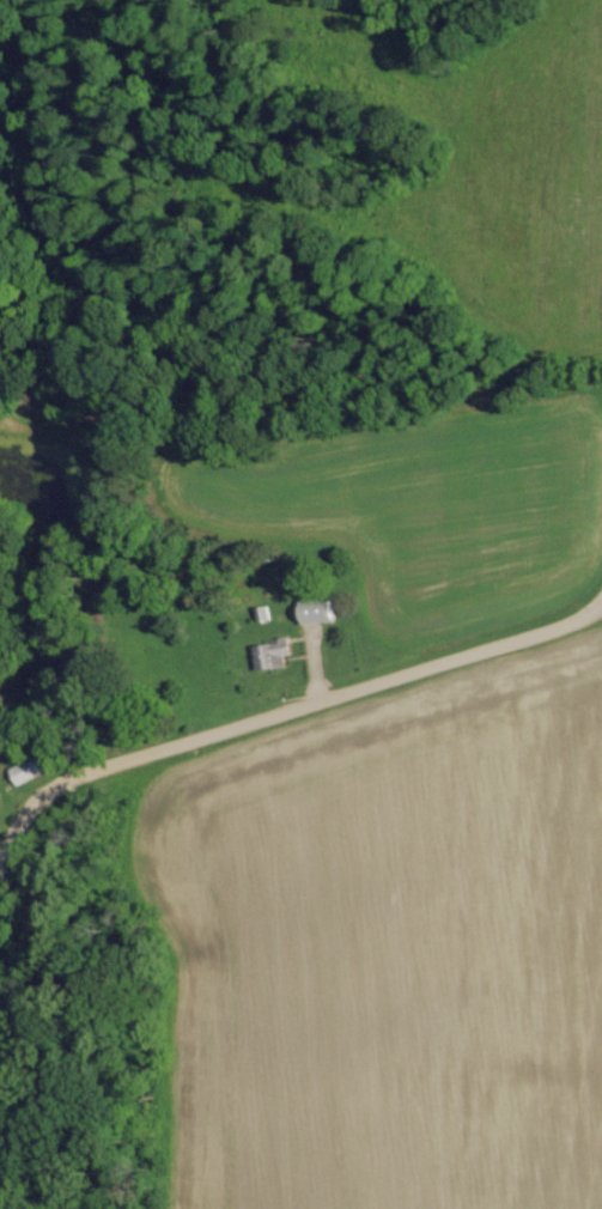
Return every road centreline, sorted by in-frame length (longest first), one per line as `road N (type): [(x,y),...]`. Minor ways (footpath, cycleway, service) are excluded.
road 1 (residential): [(0,861),(12,828),(56,770),(552,624),(592,606),(601,590)]

